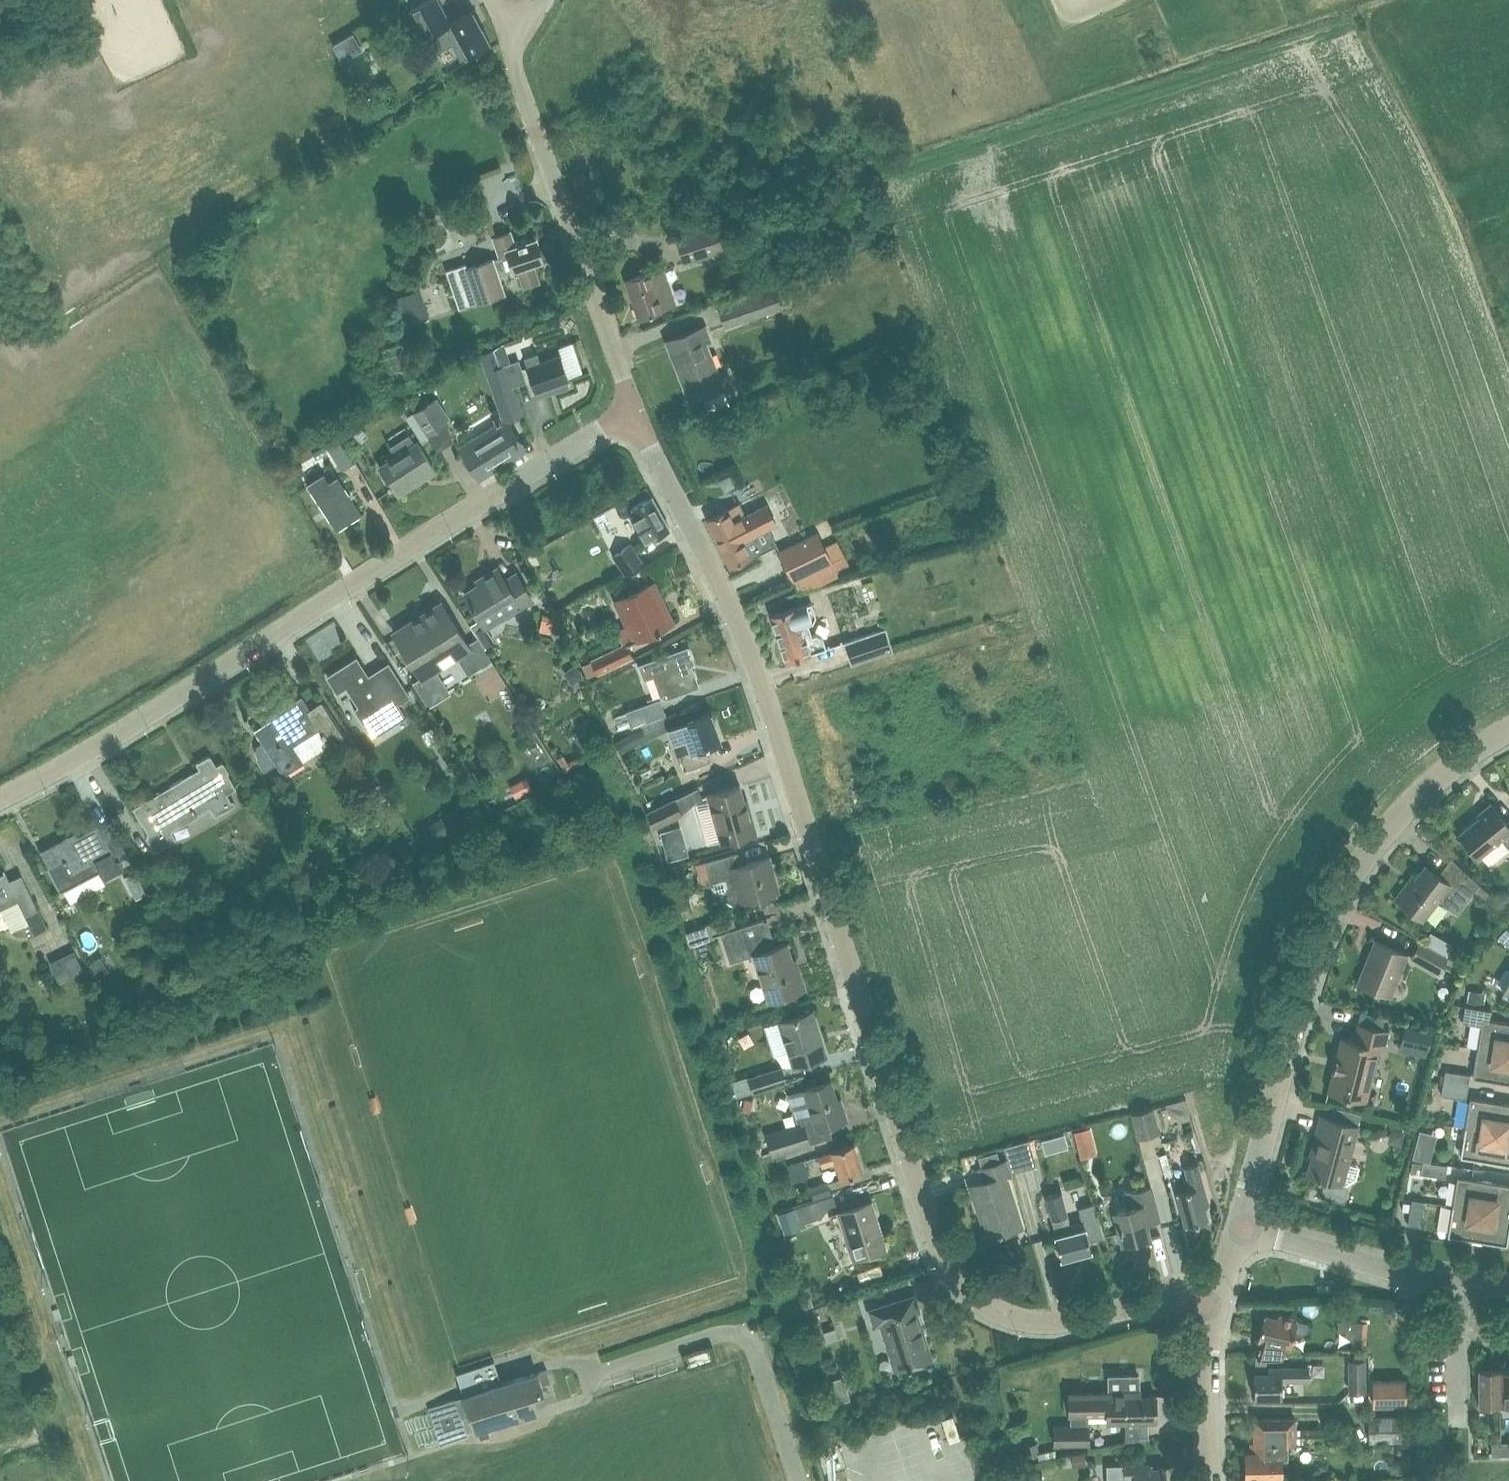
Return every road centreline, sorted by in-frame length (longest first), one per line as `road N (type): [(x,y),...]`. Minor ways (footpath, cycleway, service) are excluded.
road 1 (tertiary): [(1212,1317),(1021,1333),(979,1314),(955,1292),(936,1257),(739,630),(633,408)]
road 2 (unclassified): [(0,800),(57,773),(633,408)]
road 3 (tertiary): [(1242,1228),(1325,926),(1378,834),(1439,772),(1508,733)]
road 4 (tertiary): [(633,408),(503,19)]
road 5 (unclassified): [(1242,1228),(1465,1283)]
road 6 (tertiary): [(1204,1480),(1203,1375),(1212,1317)]
road 7 (residential): [(1458,1428),(1456,1350),(1465,1283)]

